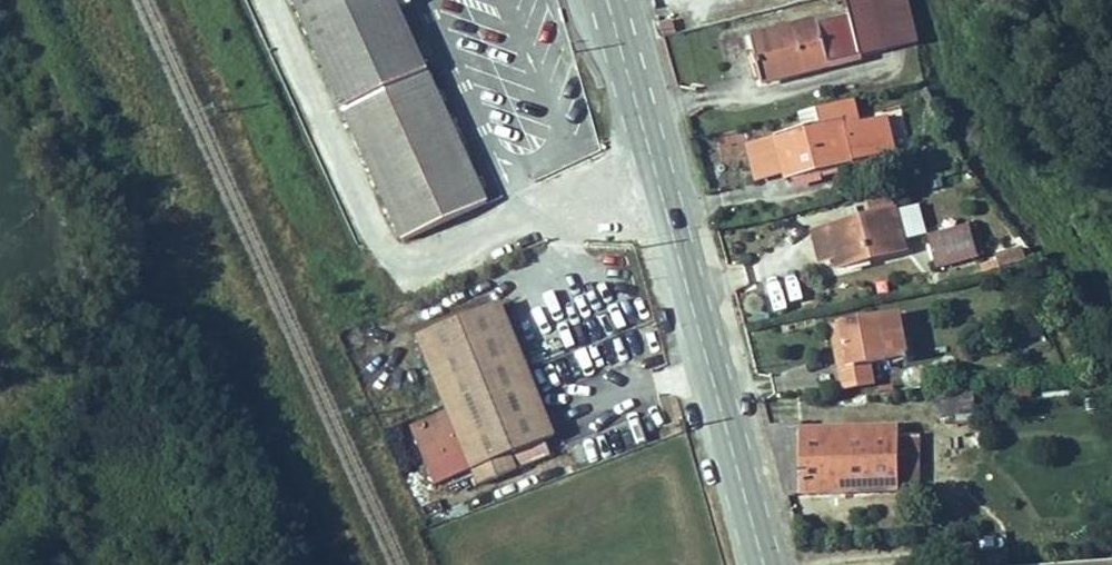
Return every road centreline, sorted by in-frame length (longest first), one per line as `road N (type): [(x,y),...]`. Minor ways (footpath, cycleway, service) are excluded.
road 1 (secondary): [(765,564),(607,0)]

